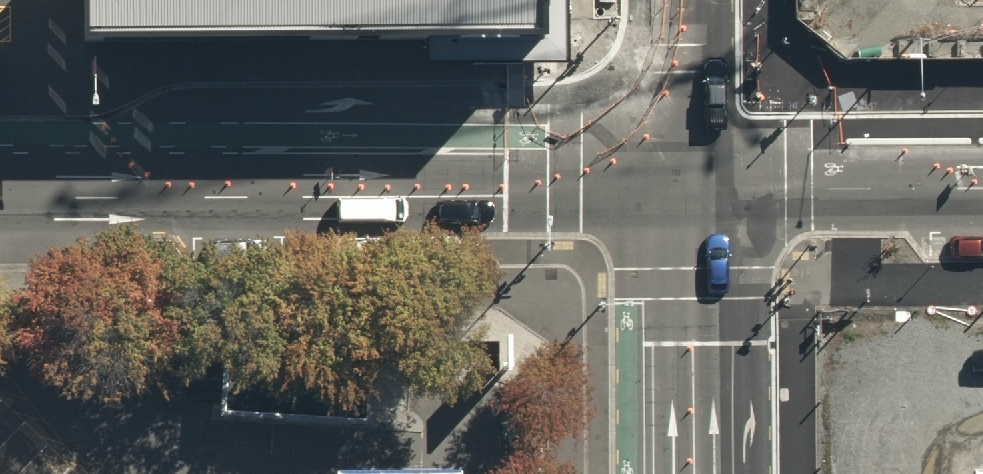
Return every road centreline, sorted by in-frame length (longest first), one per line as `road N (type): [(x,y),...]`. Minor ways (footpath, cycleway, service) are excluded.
road 1 (secondary): [(17,196),(693,193)]
road 2 (secondary): [(693,193),(982,189)]
road 3 (secondary): [(696,473),(693,193)]
road 4 (residential): [(13,0),(17,196)]
road 5 (secondary): [(693,193),(690,0)]

